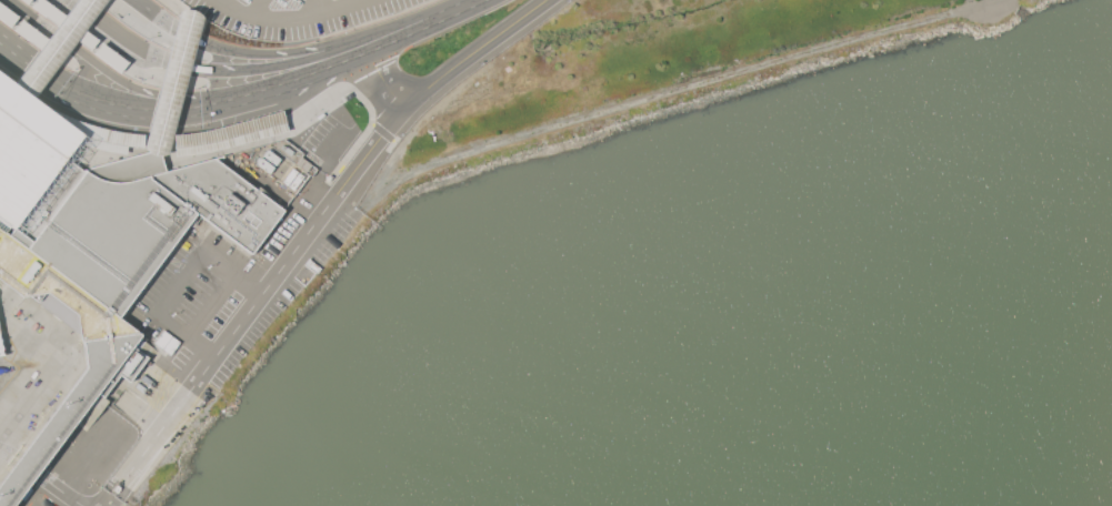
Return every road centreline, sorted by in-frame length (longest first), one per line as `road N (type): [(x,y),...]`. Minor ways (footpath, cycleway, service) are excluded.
road 1 (trunk): [(50,80),(120,107),(167,110),(312,73)]

